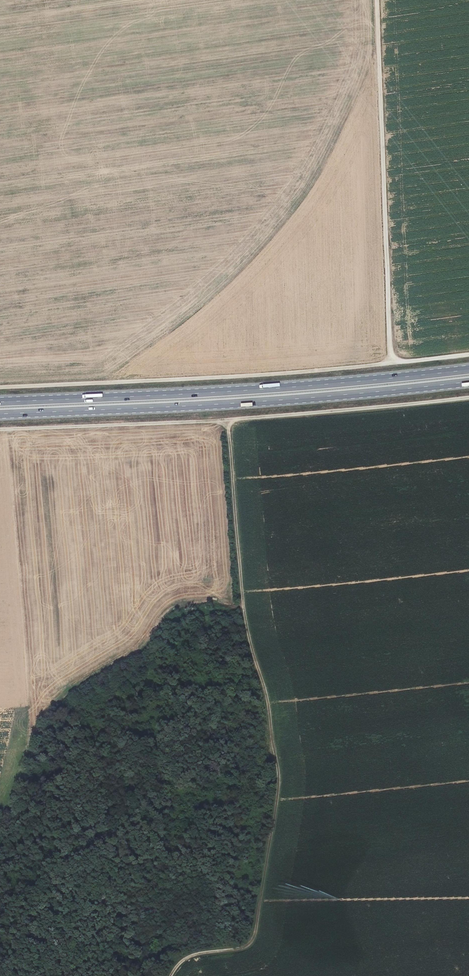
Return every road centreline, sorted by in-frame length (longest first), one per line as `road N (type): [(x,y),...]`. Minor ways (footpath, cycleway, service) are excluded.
road 1 (track): [(223,422),(239,607),(262,687),(266,750),(280,772),(248,940),(233,953),(188,958),(170,975)]
road 2 (track): [(0,430),(223,422),(468,395)]
road 3 (trunk): [(468,369),(0,402)]
road 4 (trunk): [(0,415),(468,382)]
road 5 (track): [(0,389),(468,356)]
road 6 (track): [(392,365),(376,0)]

